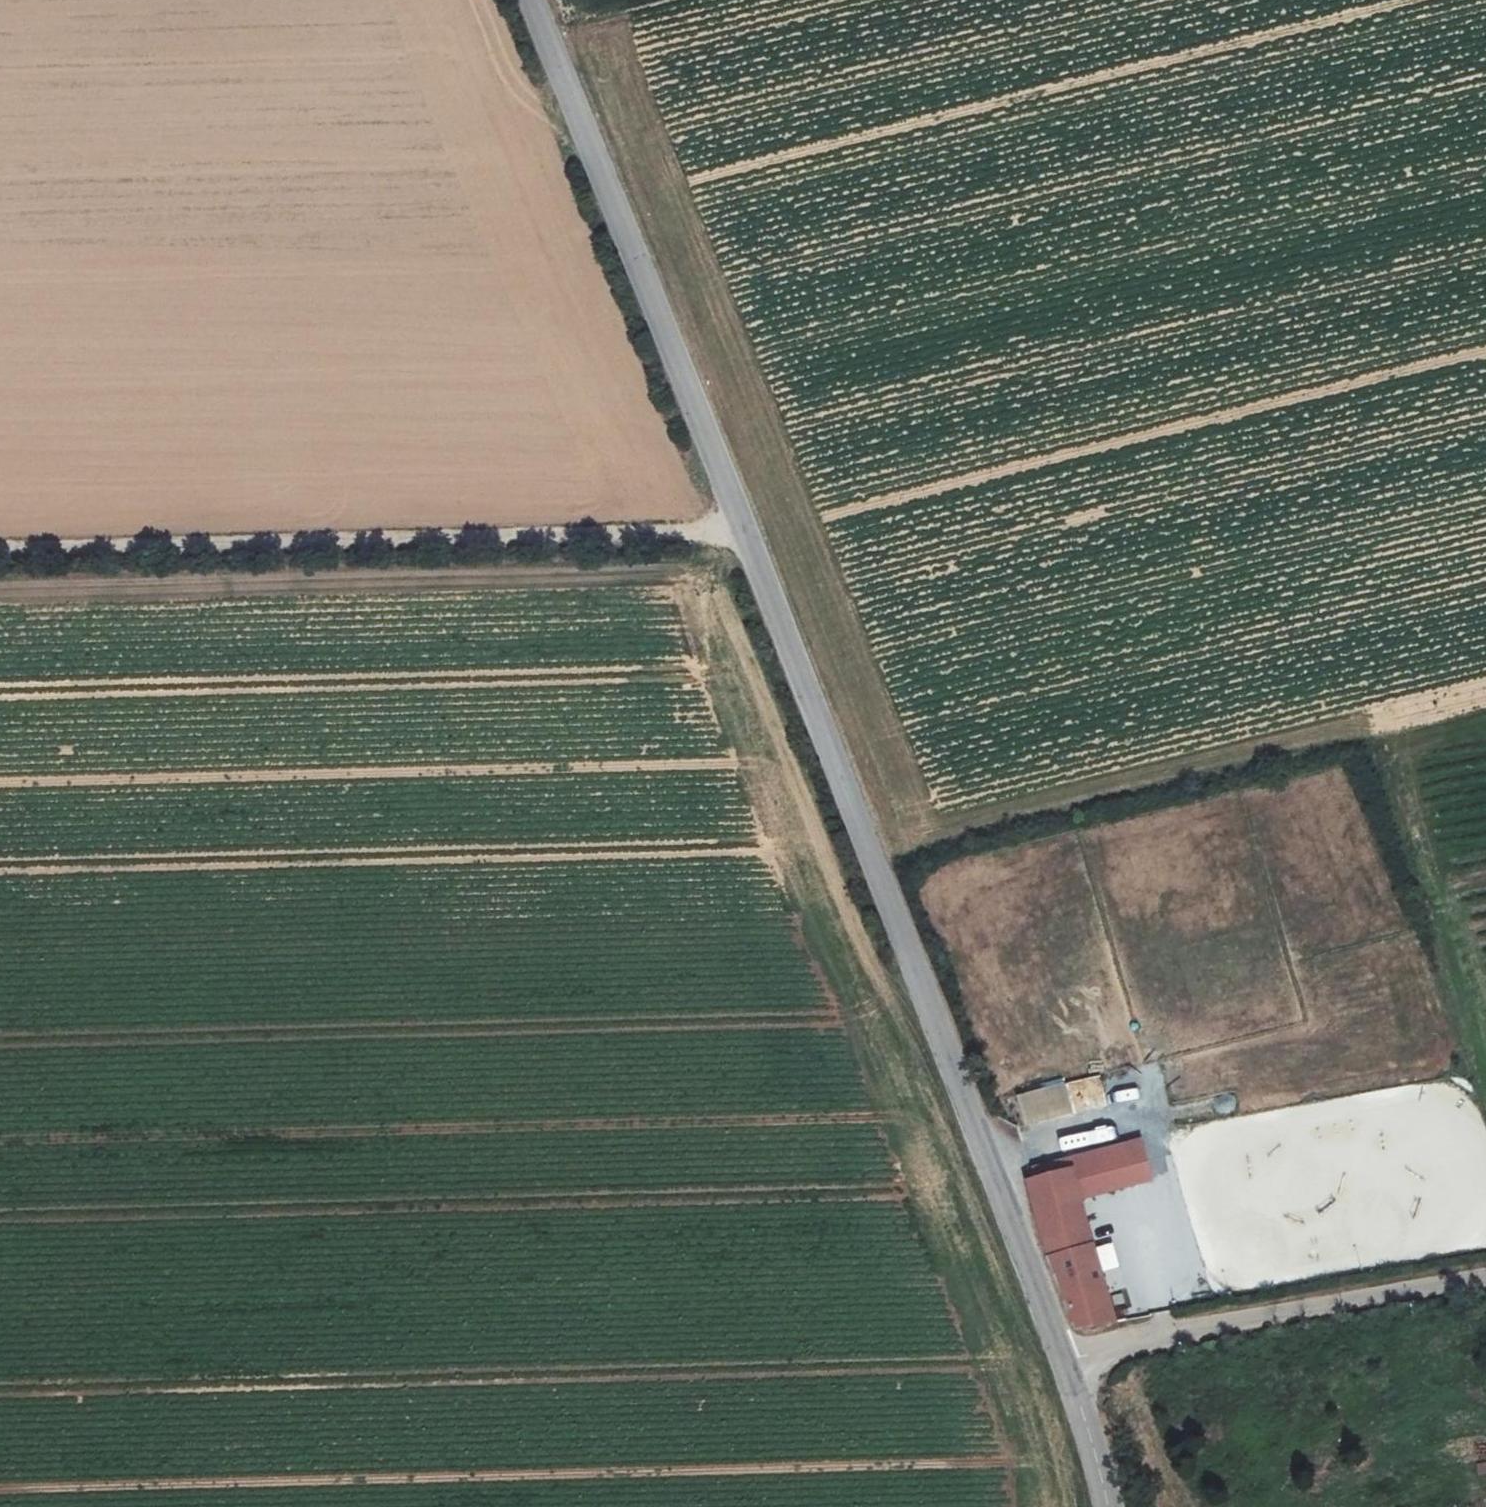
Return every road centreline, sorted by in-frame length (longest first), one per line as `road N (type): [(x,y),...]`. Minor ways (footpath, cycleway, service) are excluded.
road 1 (unclassified): [(1060,1360),(522,0)]
road 2 (unclassified): [(1060,1360),(1485,1276)]
road 3 (unclassified): [(1104,1506),(1060,1360)]

